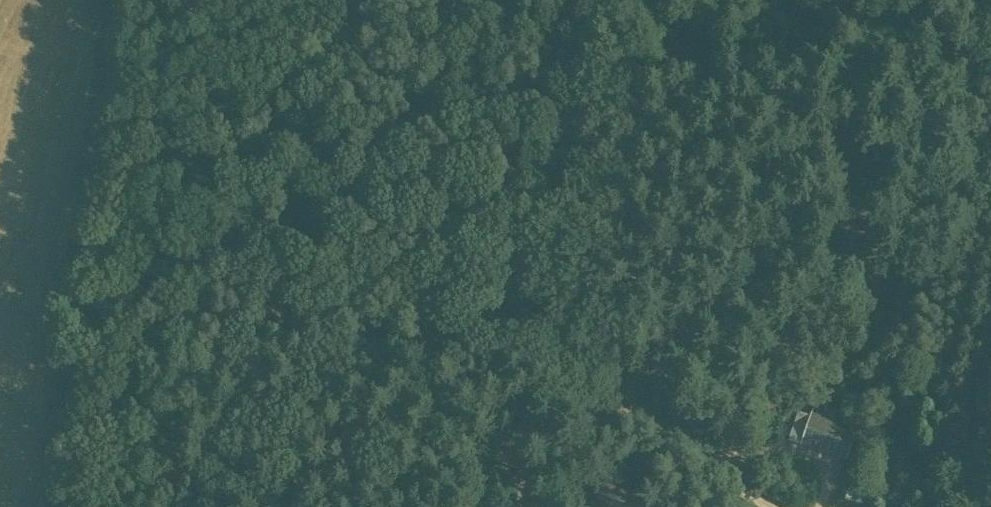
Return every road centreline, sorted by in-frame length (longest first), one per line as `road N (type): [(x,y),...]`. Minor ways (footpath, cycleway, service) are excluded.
road 1 (track): [(103,506),(174,0)]
road 2 (track): [(771,0),(860,59),(959,90)]
road 3 (track): [(769,506),(689,450),(603,404)]

